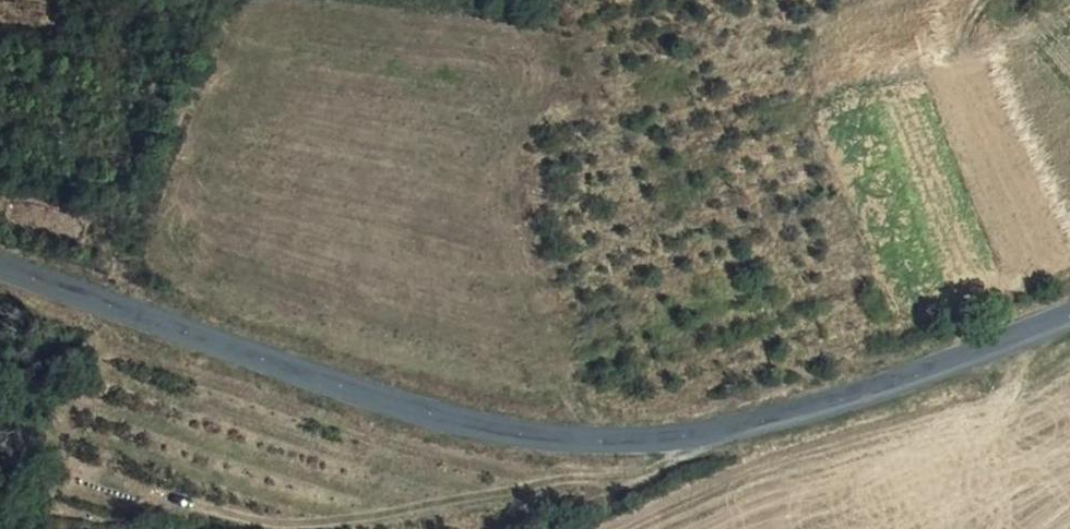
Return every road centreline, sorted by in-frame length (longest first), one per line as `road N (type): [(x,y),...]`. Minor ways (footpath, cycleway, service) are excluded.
road 1 (tertiary): [(0,269),(436,420),(604,448),(762,431),(920,385),(1069,326)]

